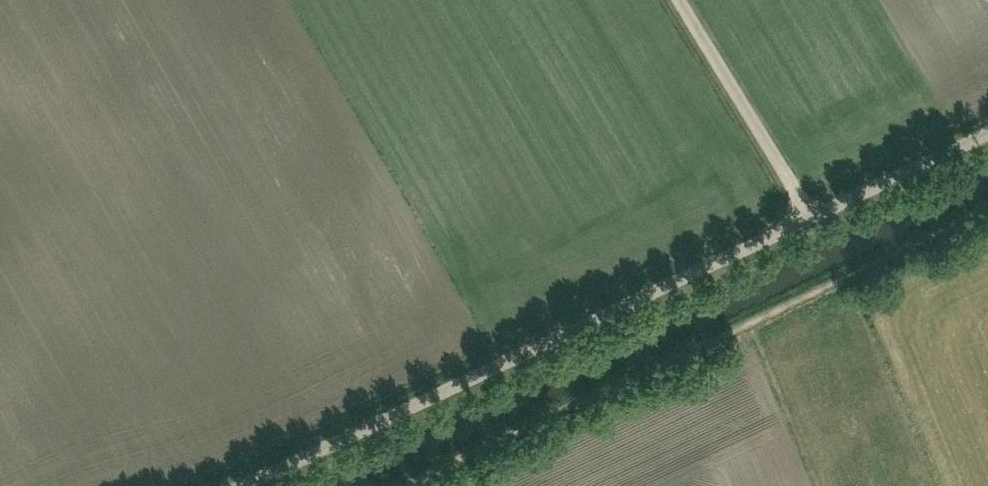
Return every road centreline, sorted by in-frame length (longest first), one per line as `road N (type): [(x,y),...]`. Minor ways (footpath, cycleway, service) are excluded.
road 1 (unclassified): [(239,485),(987,133)]

